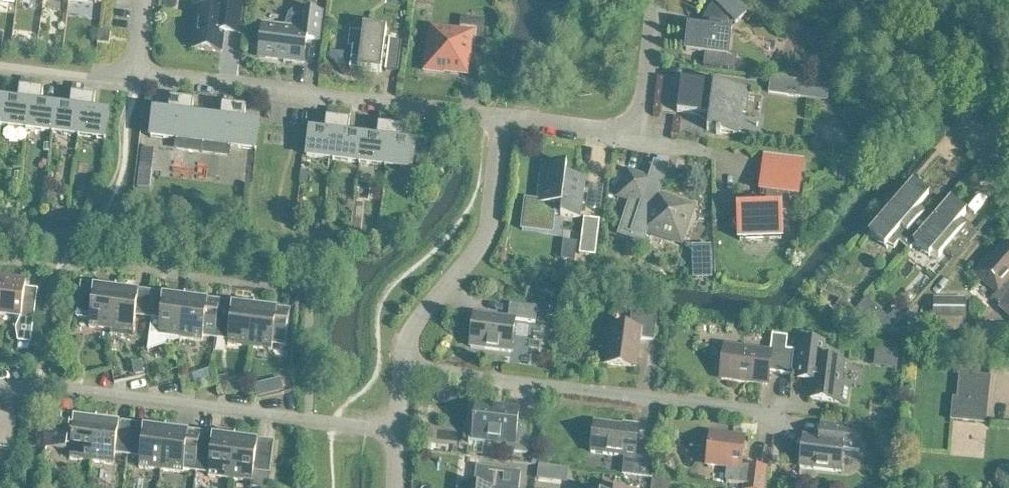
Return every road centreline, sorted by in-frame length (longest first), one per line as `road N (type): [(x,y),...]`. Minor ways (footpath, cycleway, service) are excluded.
road 1 (residential): [(394,432),(0,384)]
road 2 (residential): [(780,416),(406,364)]
road 3 (residential): [(502,118),(140,74)]
road 4 (residential): [(406,364),(414,333),(490,229),(502,118)]
road 5 (unclassified): [(1008,157),(850,0)]
road 6 (residential): [(140,74),(88,82),(0,71)]
road 7 (residential): [(641,135),(502,118)]
road 8 (residential): [(641,135),(663,0)]

